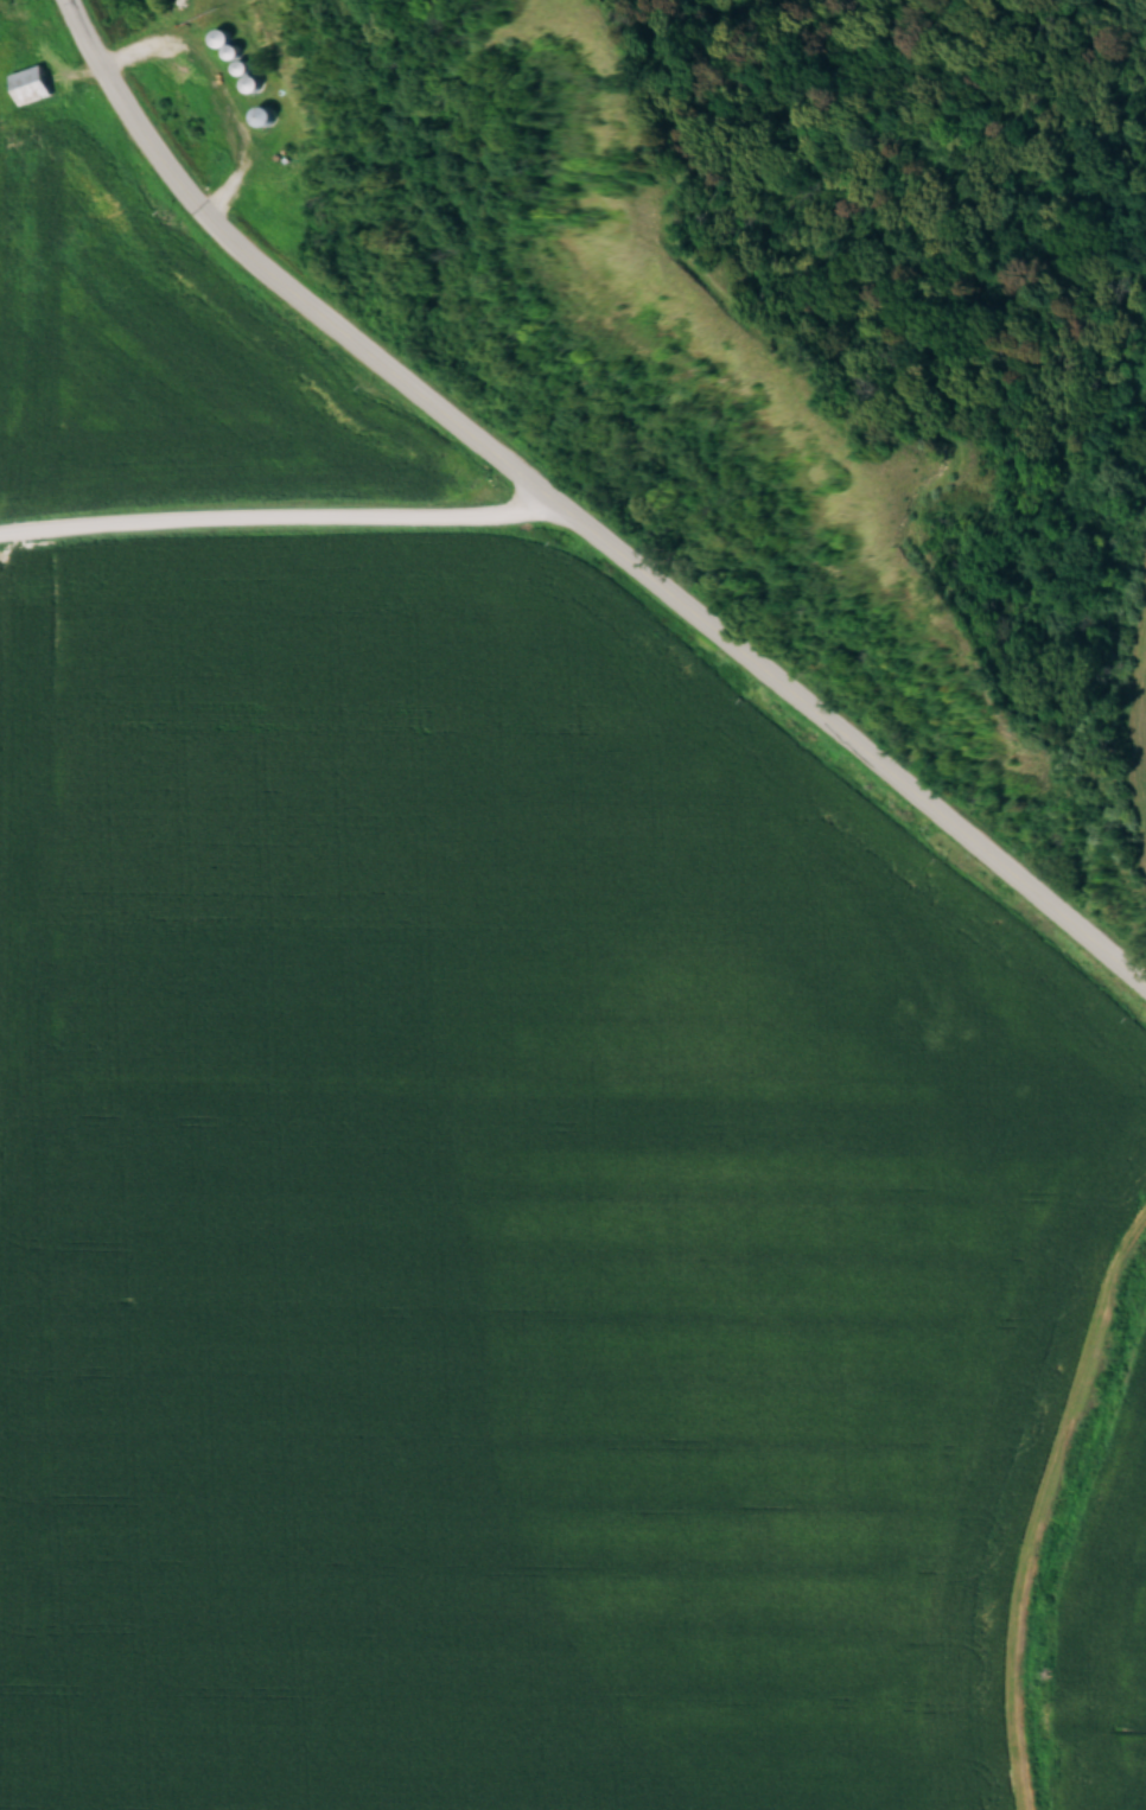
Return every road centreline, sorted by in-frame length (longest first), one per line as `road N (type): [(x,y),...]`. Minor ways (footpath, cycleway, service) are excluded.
road 1 (secondary): [(1145,989),(217,236),(116,103),(63,0)]
road 2 (tertiary): [(0,532),(478,511),(531,492)]

